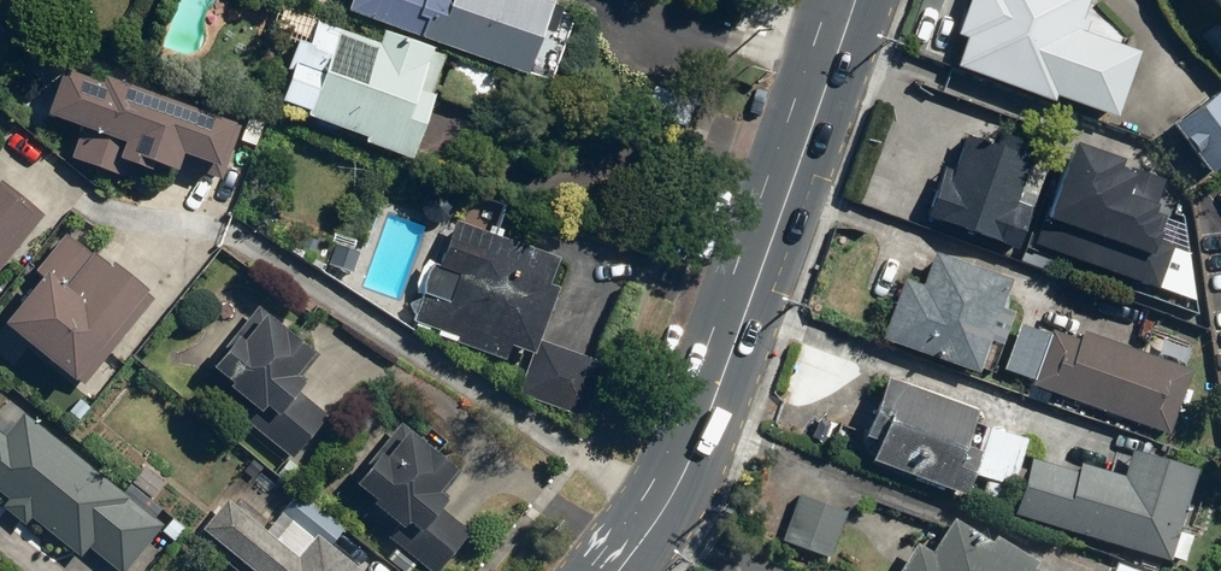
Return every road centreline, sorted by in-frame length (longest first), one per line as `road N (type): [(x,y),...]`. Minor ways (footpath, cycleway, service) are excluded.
road 1 (secondary): [(615,570),(680,485),(850,0)]

